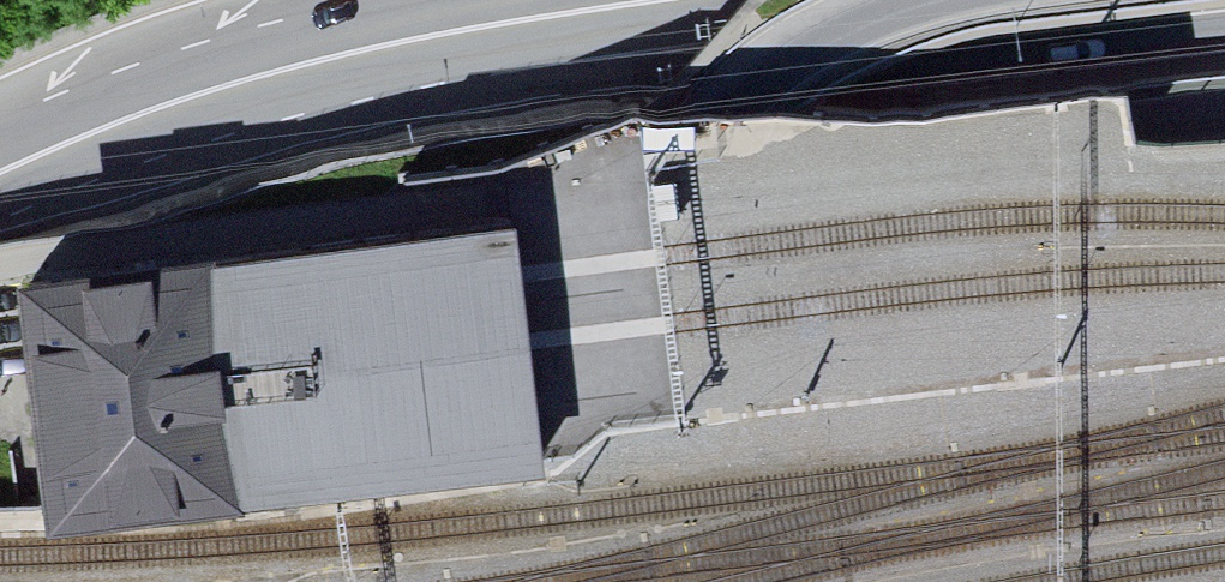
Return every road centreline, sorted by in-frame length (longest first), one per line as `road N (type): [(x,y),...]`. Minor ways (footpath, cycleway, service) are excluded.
road 1 (primary): [(365,49),(536,84),(890,76),(1224,35)]
road 2 (tertiary): [(656,397),(717,269),(800,194),(881,155),(964,133),(1224,105)]
road 3 (tertiary): [(985,0),(859,28),(790,72),(758,107),(693,234),(656,397)]
road 4 (primary): [(0,171),(232,83),(365,49)]
road 5 (primary): [(447,33),(669,0)]
road 6 (tertiary): [(620,581),(656,397)]

